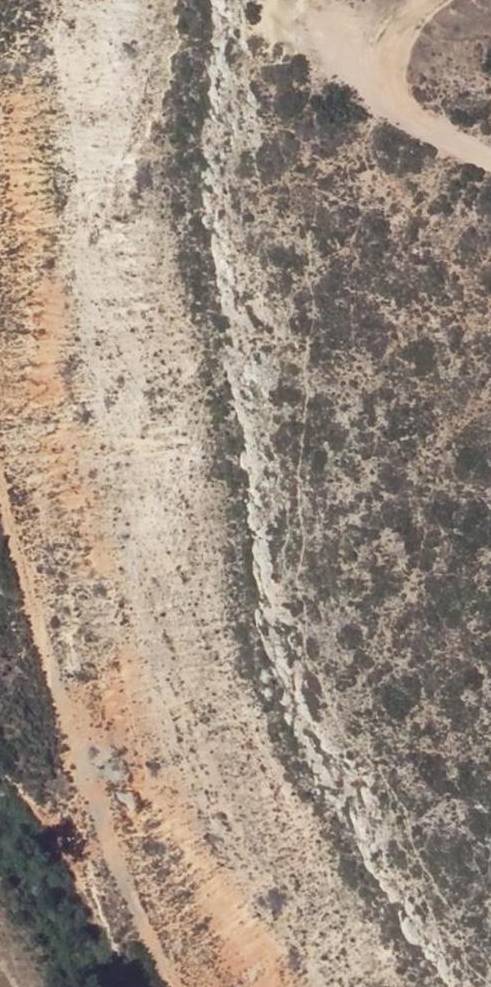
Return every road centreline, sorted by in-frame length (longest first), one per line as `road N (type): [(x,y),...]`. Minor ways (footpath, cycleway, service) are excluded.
road 1 (track): [(185,986),(106,823),(0,438)]
road 2 (track): [(341,0),(407,120),(490,169)]

